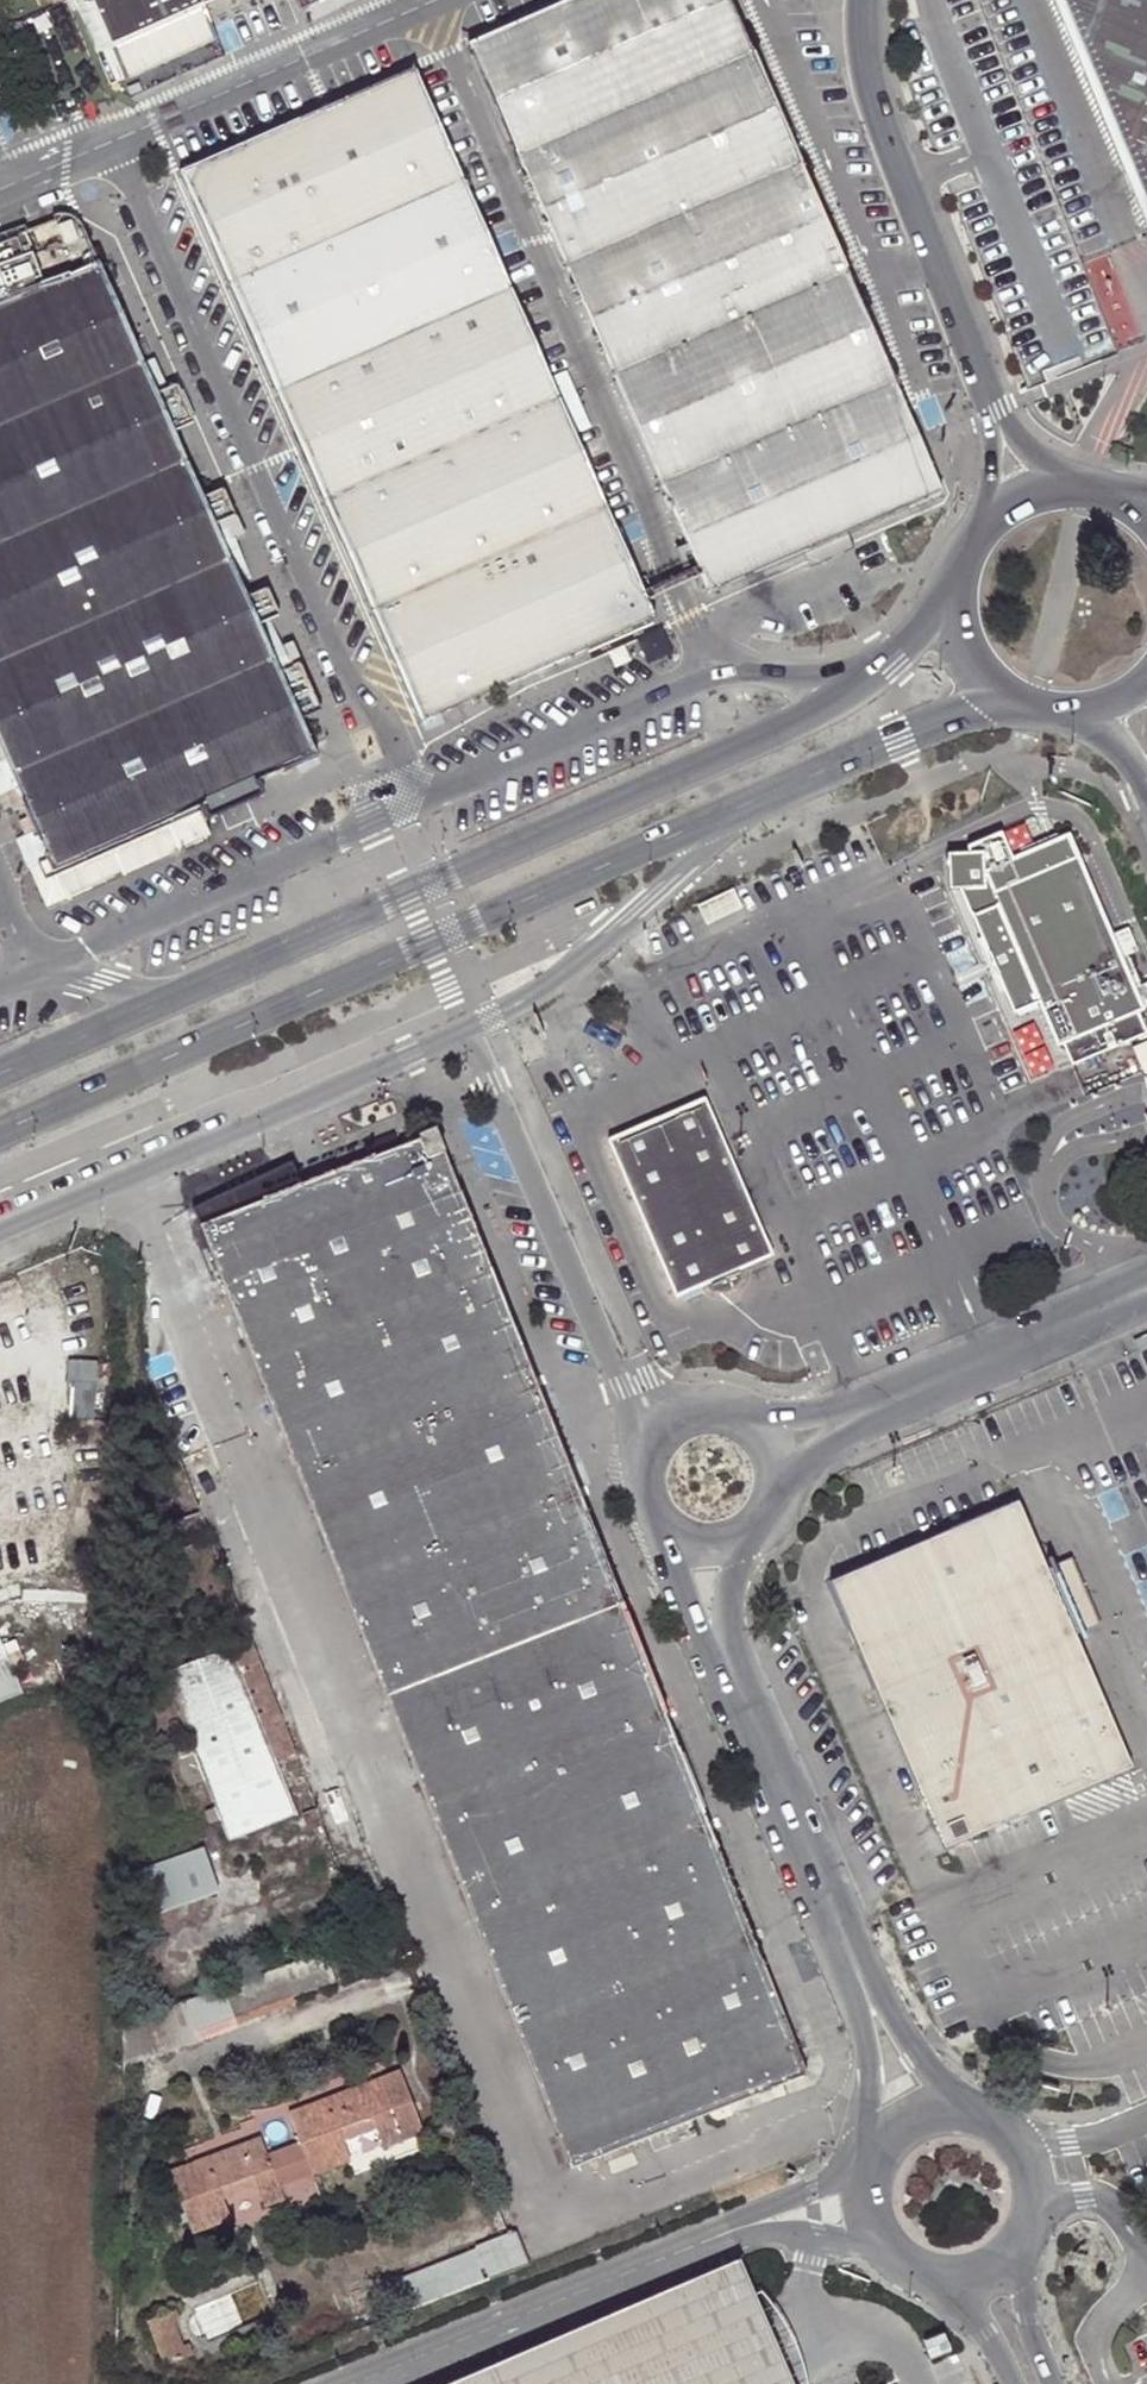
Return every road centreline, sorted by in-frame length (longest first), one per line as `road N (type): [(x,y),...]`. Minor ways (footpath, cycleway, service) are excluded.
road 1 (secondary): [(957,577),(891,660),(801,723),(160,1001)]
road 2 (secondary): [(0,1132),(742,809)]
road 3 (unclassified): [(0,1229),(466,1029)]
road 4 (unclassified): [(466,1029),(647,1452)]
road 5 (unclassified): [(731,2228),(348,2383)]
road 6 (unclassified): [(107,145),(437,0)]
road 7 (unclassified): [(969,341),(870,87),(864,0)]
road 8 (unclassified): [(466,1029),(565,975),(742,809)]
road 9 (unclassified): [(733,1672),(862,1974)]
road 10 (secondary): [(742,809),(1010,699)]
road 11 (unclassified): [(867,1410),(1132,1298)]
road 12 (unclassified): [(1014,2267),(1037,2232),(1043,2181),(1020,2133),(969,2105)]
road 13 (unclassified): [(1092,488),(1046,464),(1020,439),(969,341)]
road 14 (unclassified): [(969,341),(991,444),(976,535)]
road 15 (unclassified): [(862,1974),(872,2149)]
road 16 (secondary): [(160,1001),(0,1071)]
road 17 (unclassified): [(654,1519),(733,1672)]
road 18 (unclassified): [(969,2105),(926,2070),(862,1974)]
road 19 (unclassified): [(42,0),(107,145)]
road 20 (unclassified): [(862,2173),(731,2228)]
road 21 (secondary): [(957,577),(959,633),(970,659),(1010,699)]
road 22 (unclassified): [(733,1672),(732,1616),(751,1536)]
road 23 (unclassified): [(731,2228),(867,2238)]
road 24 (unclassified): [(160,1001),(33,970)]
road 25 (secondary): [(1092,488),(1039,490),(976,535)]
road 26 (unclassified): [(1052,2383),(1022,2314),(1014,2267)]
road 27 (unclassified): [(748,1419),(701,1409),(678,1417),(647,1452)]

